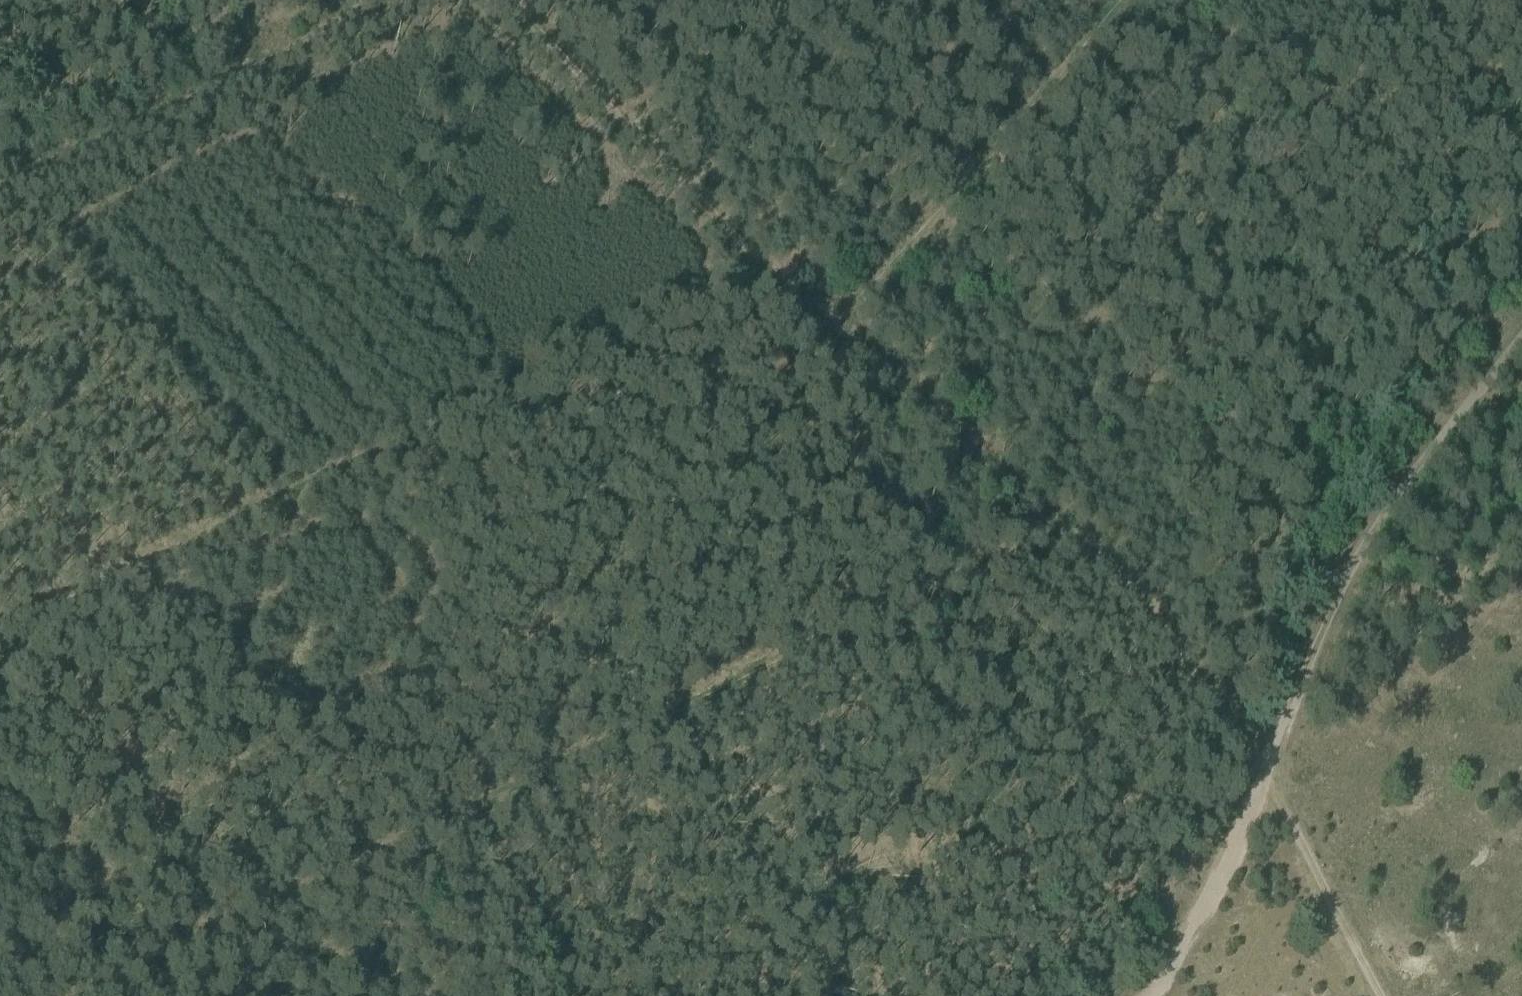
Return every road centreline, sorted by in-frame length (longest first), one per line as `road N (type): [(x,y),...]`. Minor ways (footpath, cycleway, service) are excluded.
road 1 (track): [(1261,784),(1145,995)]

